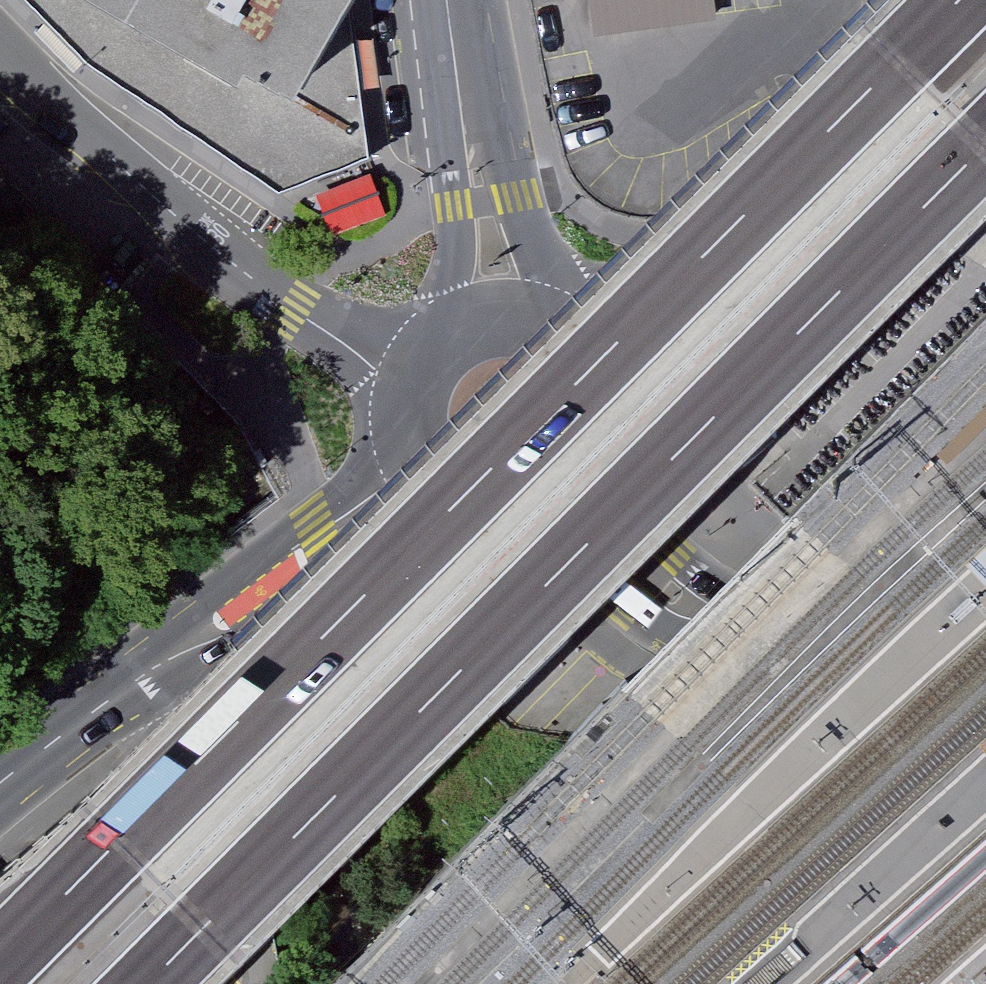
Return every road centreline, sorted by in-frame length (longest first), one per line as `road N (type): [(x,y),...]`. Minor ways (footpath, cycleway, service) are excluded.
road 1 (motorway): [(958,0),(0,959)]
road 2 (motorway): [(148,983),(985,146)]
road 3 (secondary): [(529,528),(985,899)]
road 4 (residential): [(415,397),(223,256),(0,51)]
road 5 (secondary): [(985,805),(758,625),(675,551),(606,472)]
road 6 (secondary): [(0,782),(213,628),(324,527)]
road 7 (secondary): [(561,336),(464,105)]
road 8 (secondary): [(464,105),(445,350)]
road 9 (secondary): [(606,472),(616,425),(611,394),(597,366),(561,336)]
road 10 (secondary): [(561,336),(513,324),(488,327),(445,350)]
road 11 (secondary): [(412,443),(324,527)]

